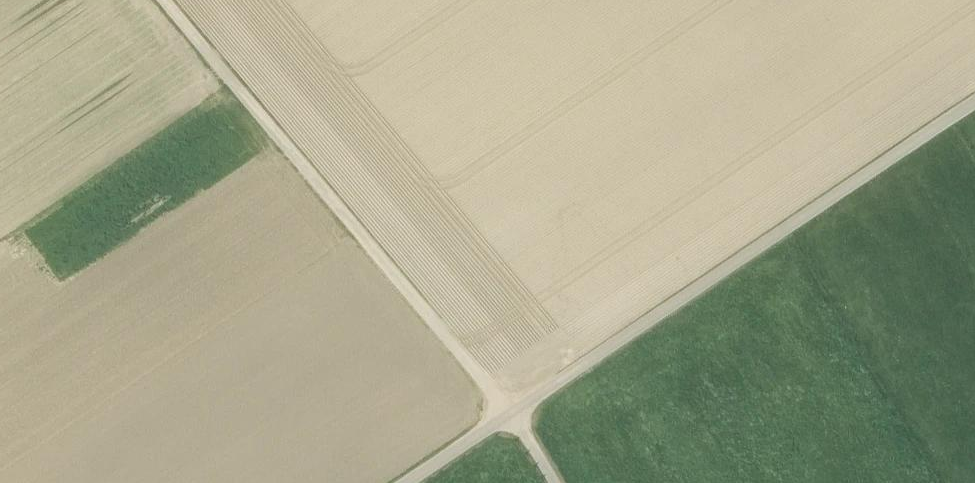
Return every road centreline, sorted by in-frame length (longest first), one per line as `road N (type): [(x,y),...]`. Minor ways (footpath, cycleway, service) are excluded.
road 1 (track): [(974,102),(408,482)]
road 2 (track): [(165,0),(511,413),(552,482)]

